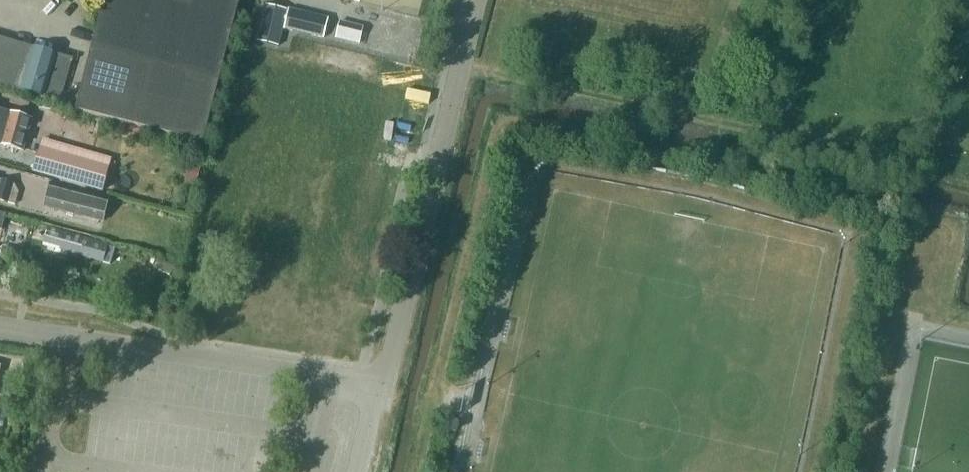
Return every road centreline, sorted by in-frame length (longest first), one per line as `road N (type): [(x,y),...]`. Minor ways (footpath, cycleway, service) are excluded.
road 1 (unclassified): [(378,379),(397,356),(474,0)]
road 2 (unclassified): [(0,324),(378,379)]

